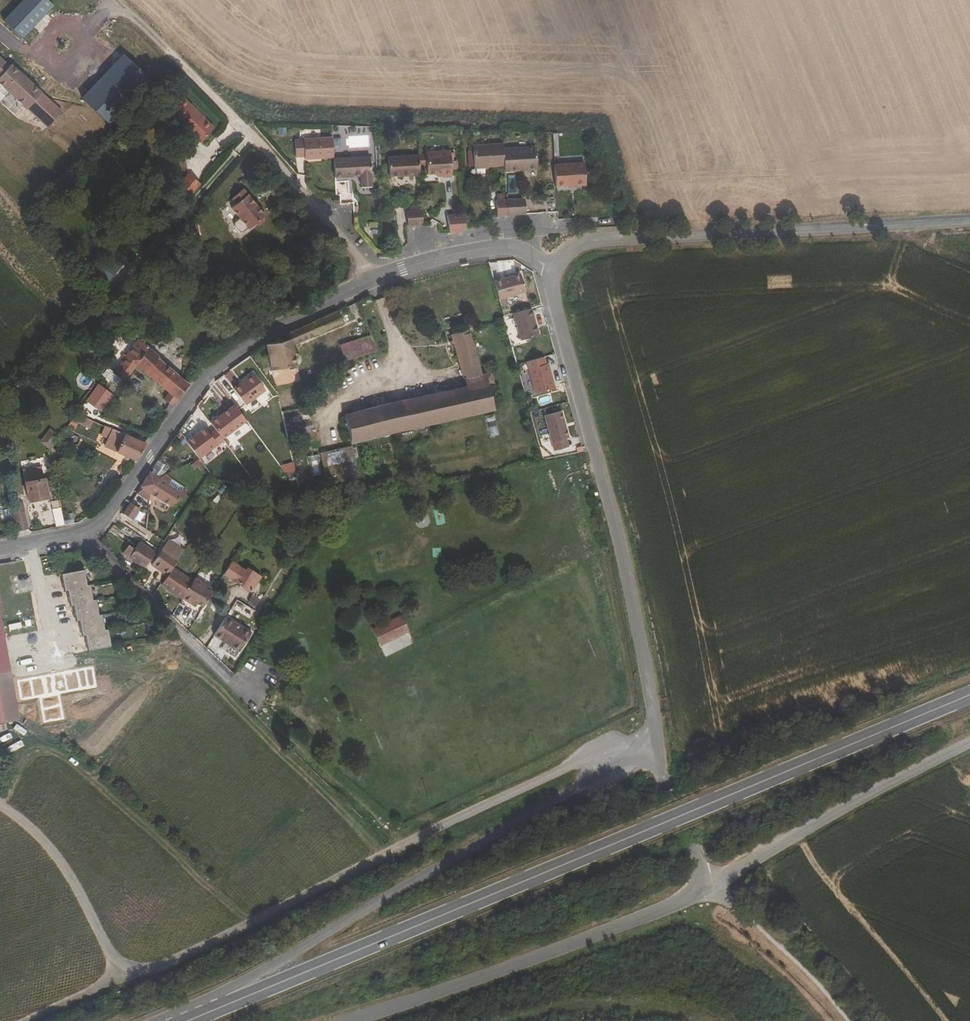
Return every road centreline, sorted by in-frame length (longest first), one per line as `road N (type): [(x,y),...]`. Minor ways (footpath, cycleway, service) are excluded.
road 1 (tertiary): [(969,697),(228,1005)]
road 2 (track): [(656,727),(34,1020)]
road 3 (unclassified): [(659,747),(240,985),(228,1005)]
road 4 (residential): [(659,747),(554,268)]
road 5 (tertiary): [(554,268),(592,241),(969,222)]
road 6 (tertiary): [(368,280),(214,369),(121,499),(82,532)]
road 7 (unclassified): [(705,879),(695,897),(595,938),(352,1020)]
road 8 (unclassified): [(969,744),(722,879),(705,879)]
road 9 (residential): [(82,532),(258,708)]
road 10 (track): [(121,983),(68,873),(0,807)]
road 11 (residential): [(234,118),(368,280)]
road 12 (track): [(703,888),(769,937),(851,1020)]
road 13 (tertiary): [(554,268),(498,247),(368,280)]
road 14 (track): [(116,0),(234,118)]
road 15 (unclassified): [(659,747),(705,879)]

